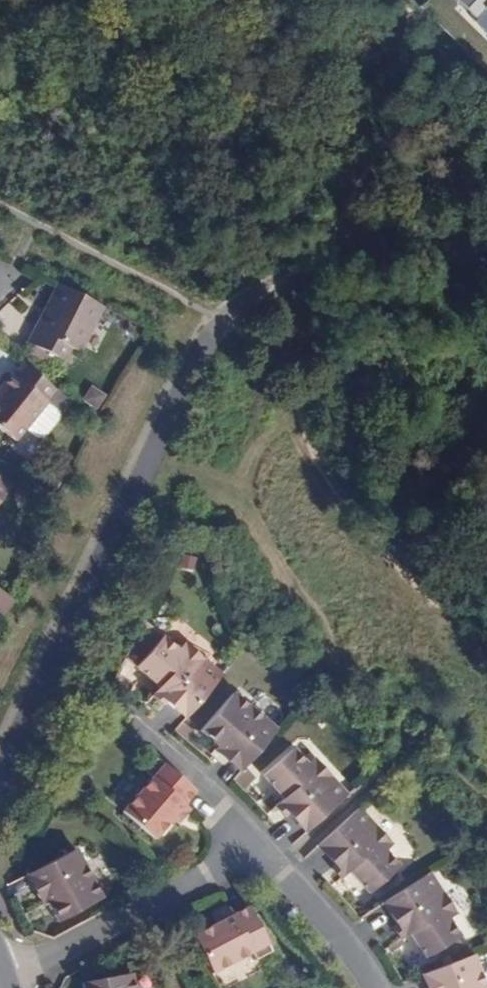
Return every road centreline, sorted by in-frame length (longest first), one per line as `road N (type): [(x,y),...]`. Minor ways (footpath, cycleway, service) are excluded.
road 1 (residential): [(2,975),(62,951),(249,847)]
road 2 (residential): [(111,698),(219,800),(249,847)]
road 3 (residential): [(249,847),(336,929),(379,987)]

